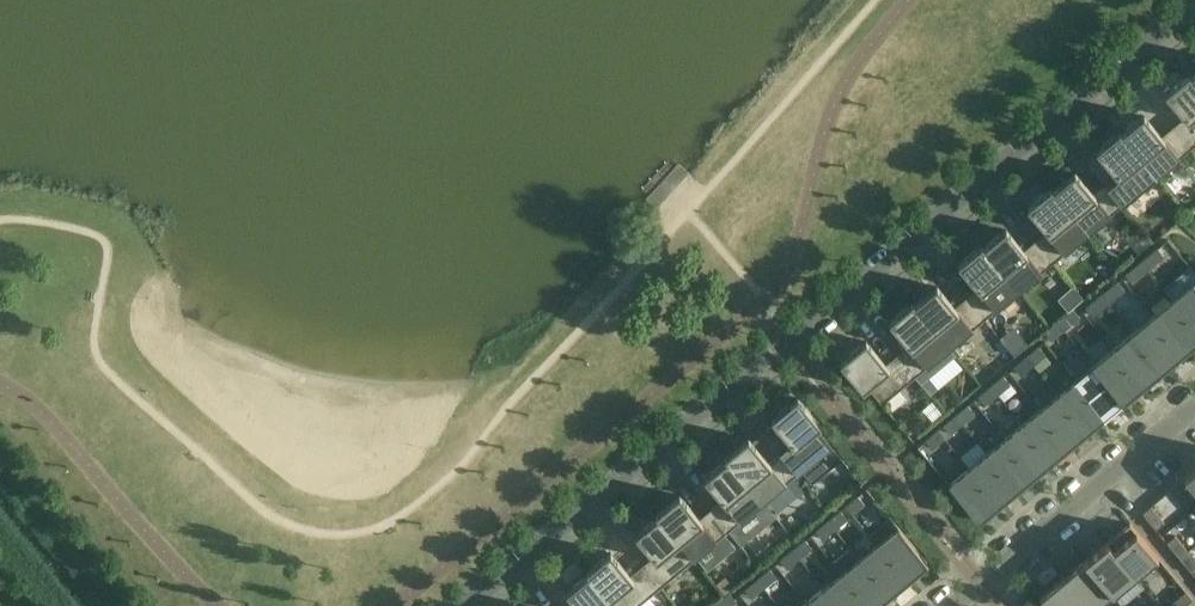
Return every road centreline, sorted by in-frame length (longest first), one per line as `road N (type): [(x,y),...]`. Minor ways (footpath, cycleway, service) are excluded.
road 1 (tertiary): [(475,605),(1194,5)]
road 2 (residential): [(946,605),(1194,412)]

